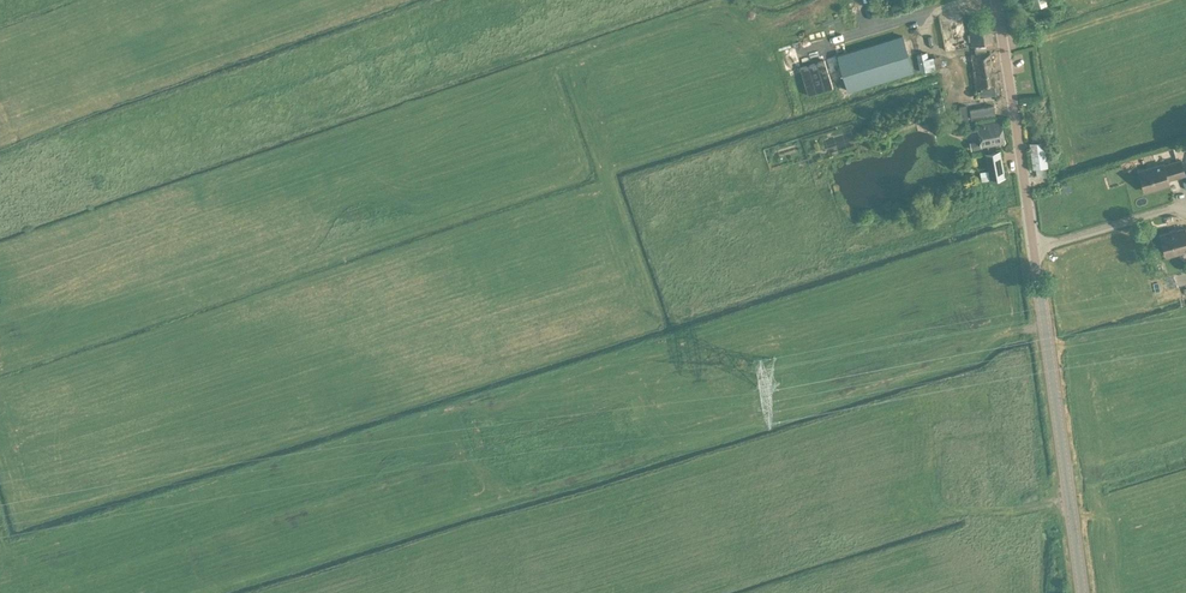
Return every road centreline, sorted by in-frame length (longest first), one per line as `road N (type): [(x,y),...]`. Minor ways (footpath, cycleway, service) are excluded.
road 1 (tertiary): [(1083,592),(995,0)]

